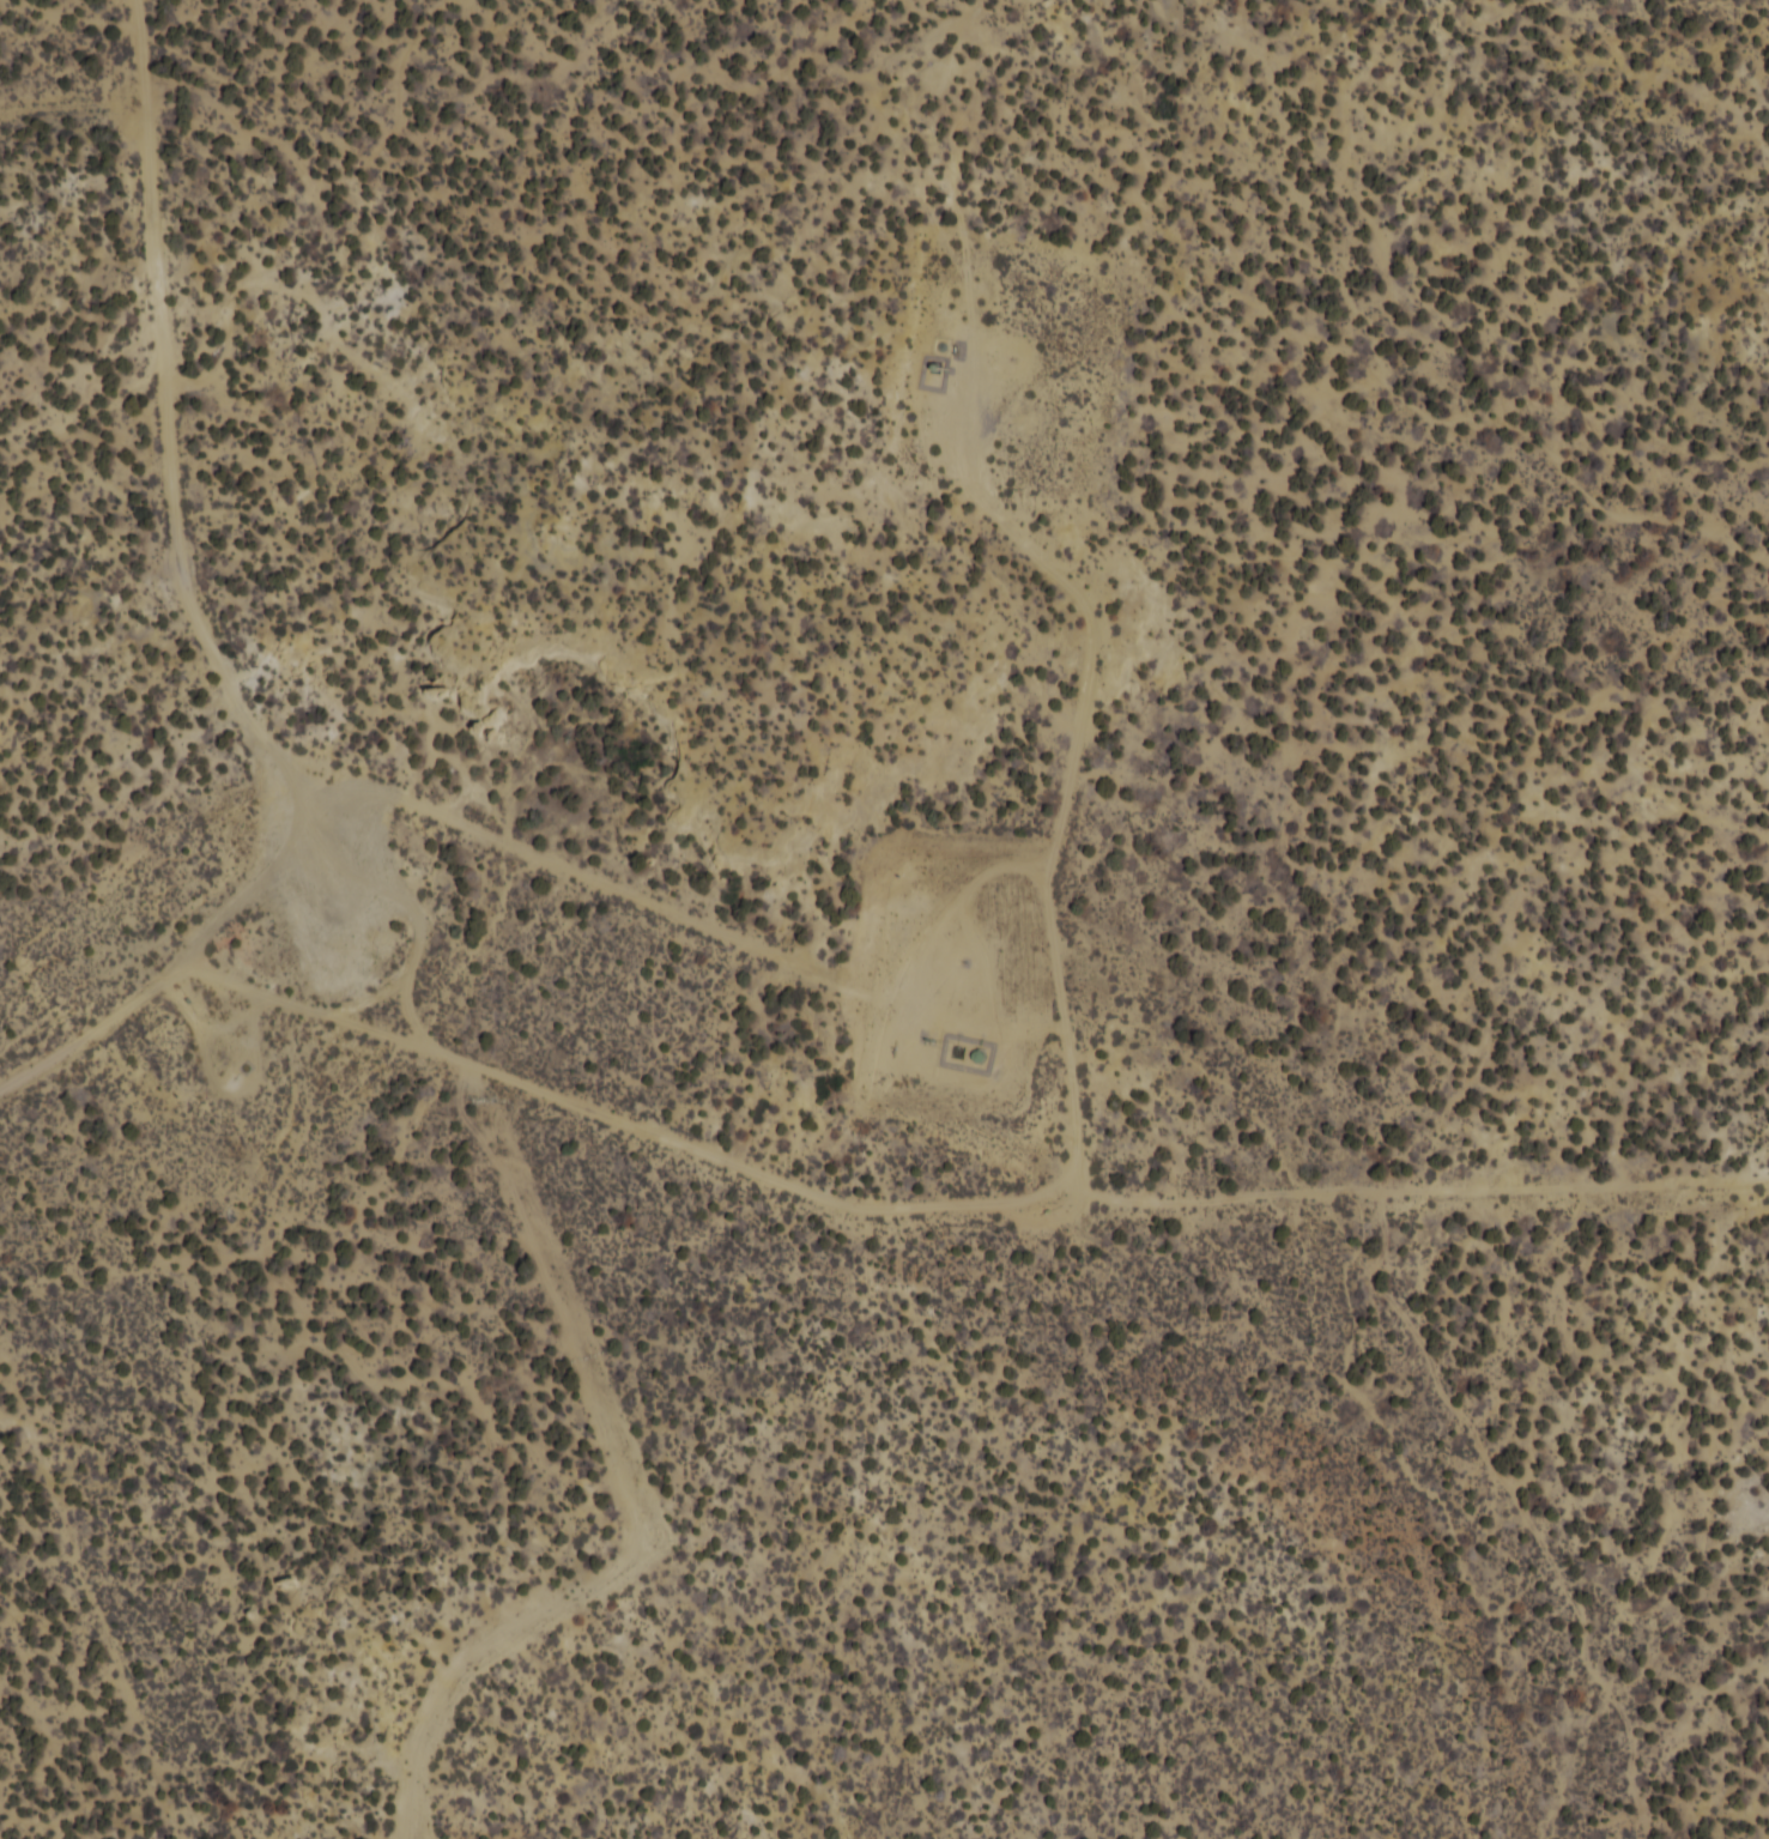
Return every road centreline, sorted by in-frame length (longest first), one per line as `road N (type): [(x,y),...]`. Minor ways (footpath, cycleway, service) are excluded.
road 1 (track): [(1768,1181),(1080,1199)]

